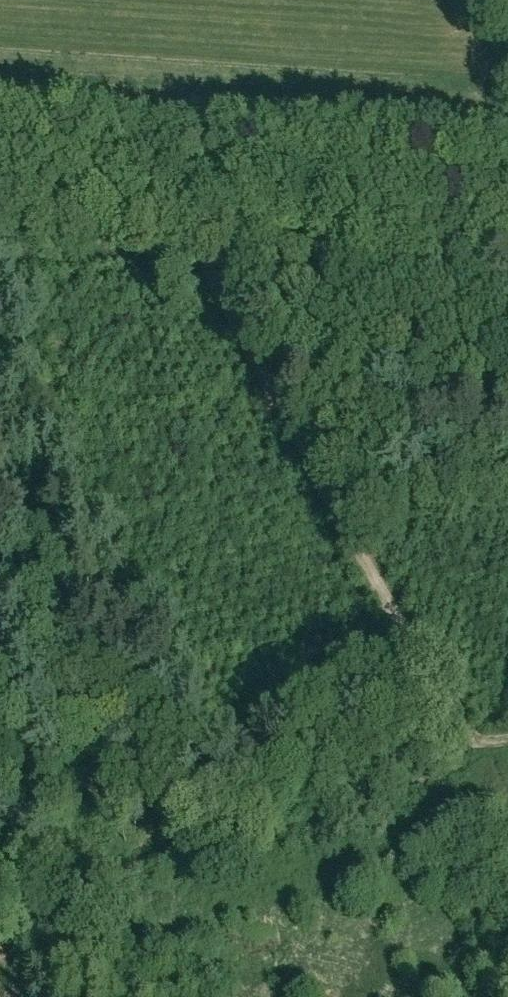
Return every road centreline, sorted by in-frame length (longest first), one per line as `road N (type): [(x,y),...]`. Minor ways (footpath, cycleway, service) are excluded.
road 1 (track): [(507,741),(473,741),(452,713),(195,241),(187,184)]
road 2 (track): [(0,924),(429,760),(448,748),(452,713)]
road 3 (track): [(0,171),(507,205)]

